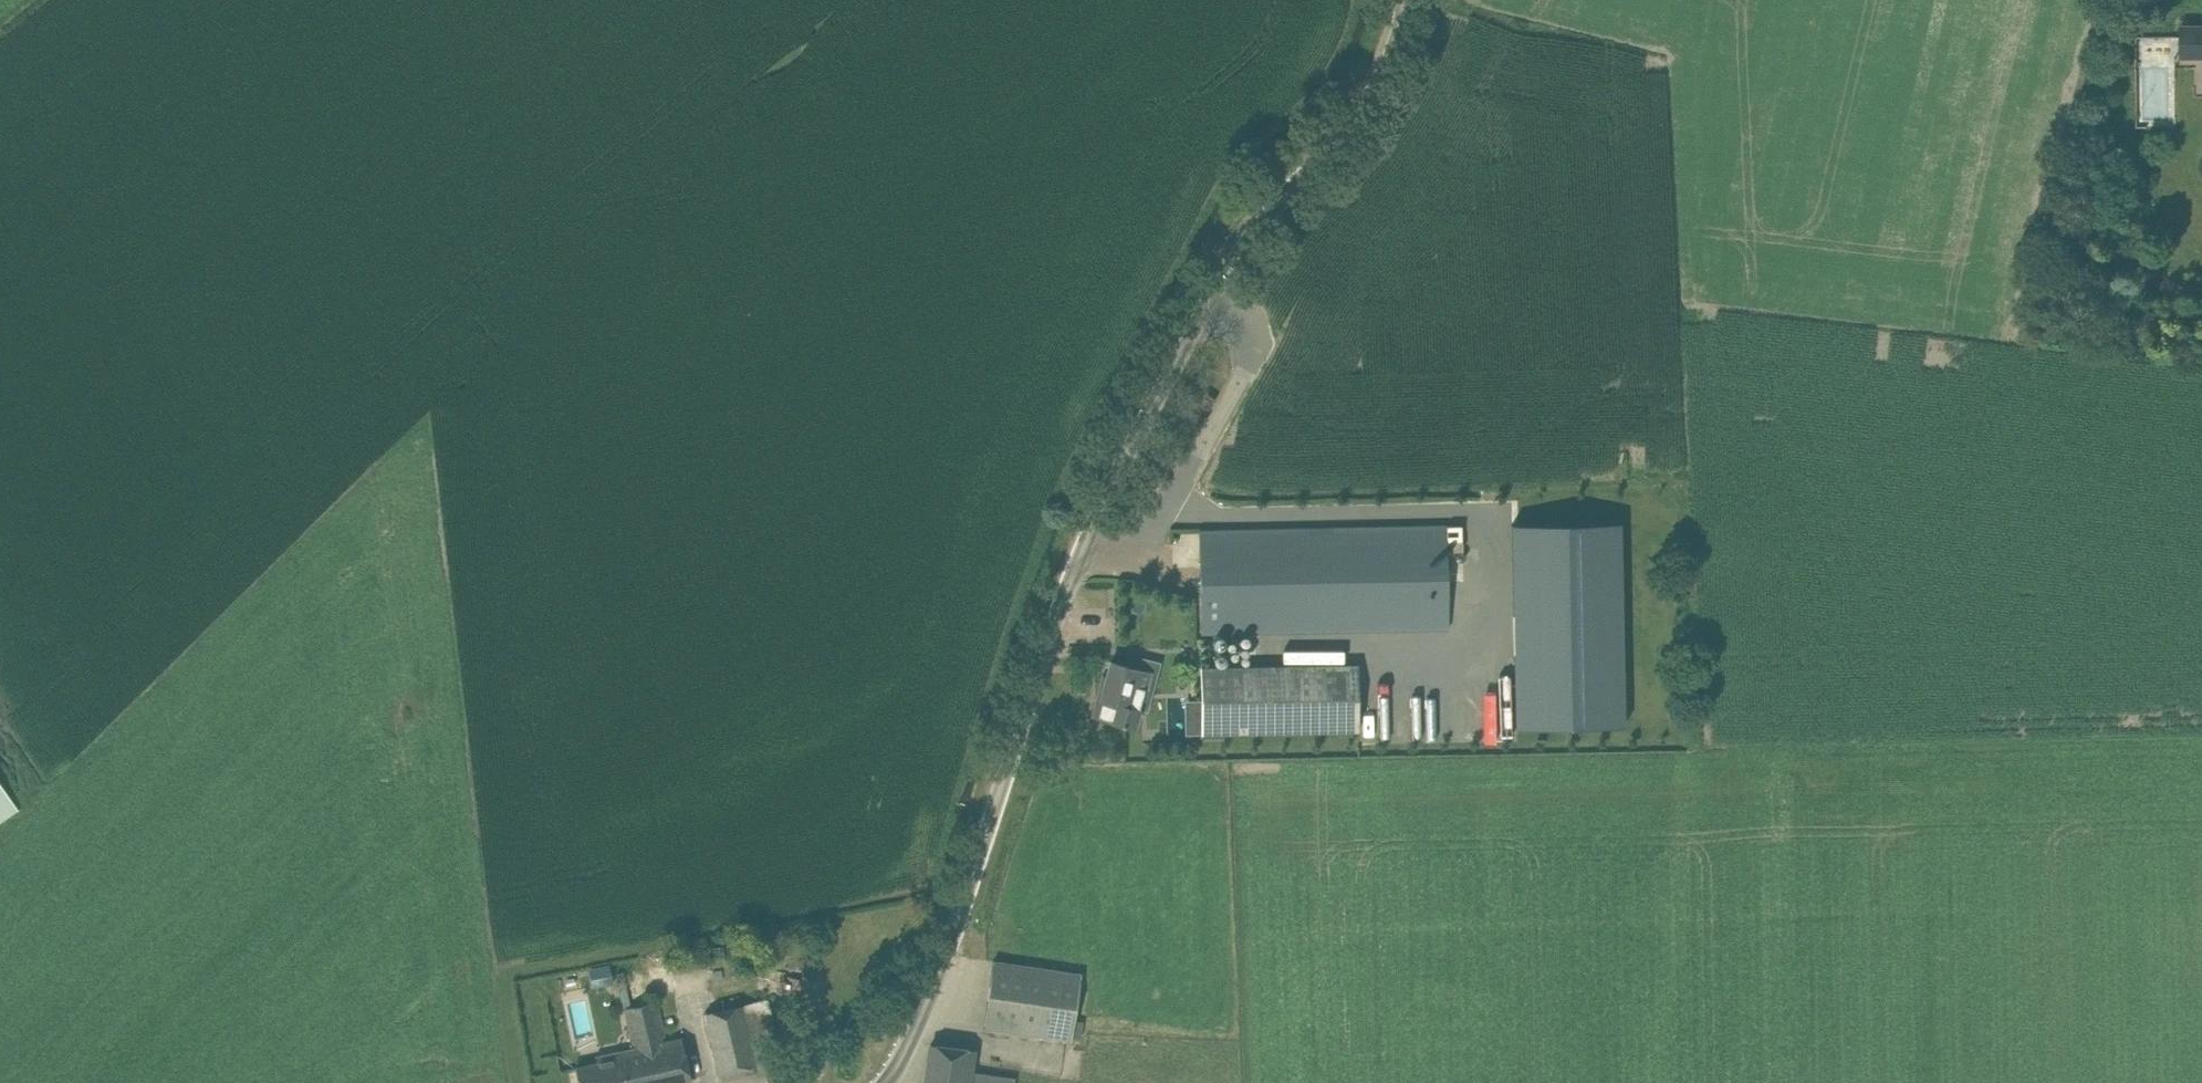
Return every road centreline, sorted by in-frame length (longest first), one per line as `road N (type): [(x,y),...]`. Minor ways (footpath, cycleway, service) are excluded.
road 1 (unclassified): [(883,1082),(933,997),(1062,615),(1168,395),(1253,257),(1397,61),(1414,0)]

